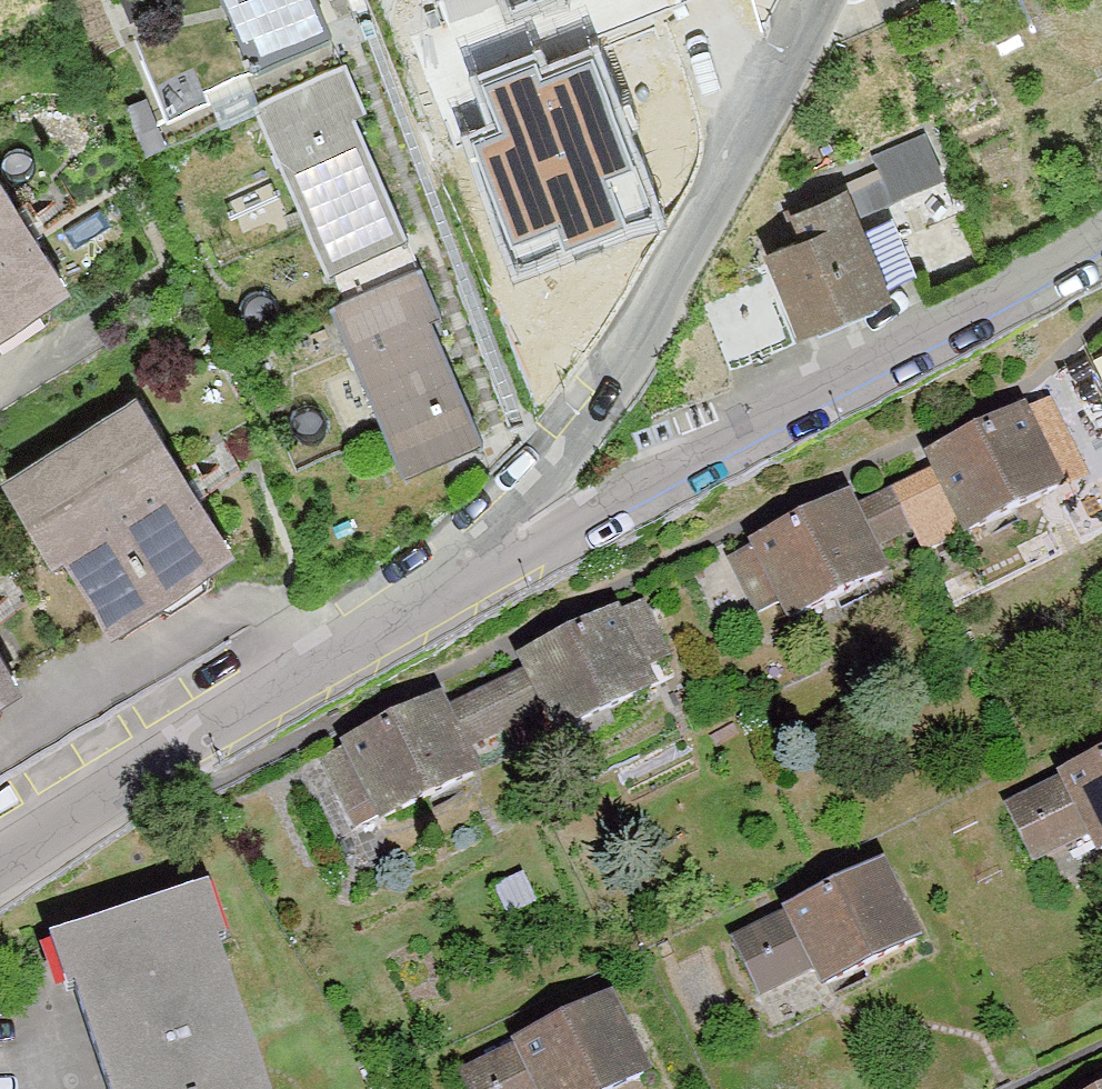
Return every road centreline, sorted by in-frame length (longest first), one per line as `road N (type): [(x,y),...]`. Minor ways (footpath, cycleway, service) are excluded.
road 1 (residential): [(1101,242),(497,575)]
road 2 (residential): [(497,575),(673,311),(820,0)]
road 3 (residential): [(497,575),(0,862)]

